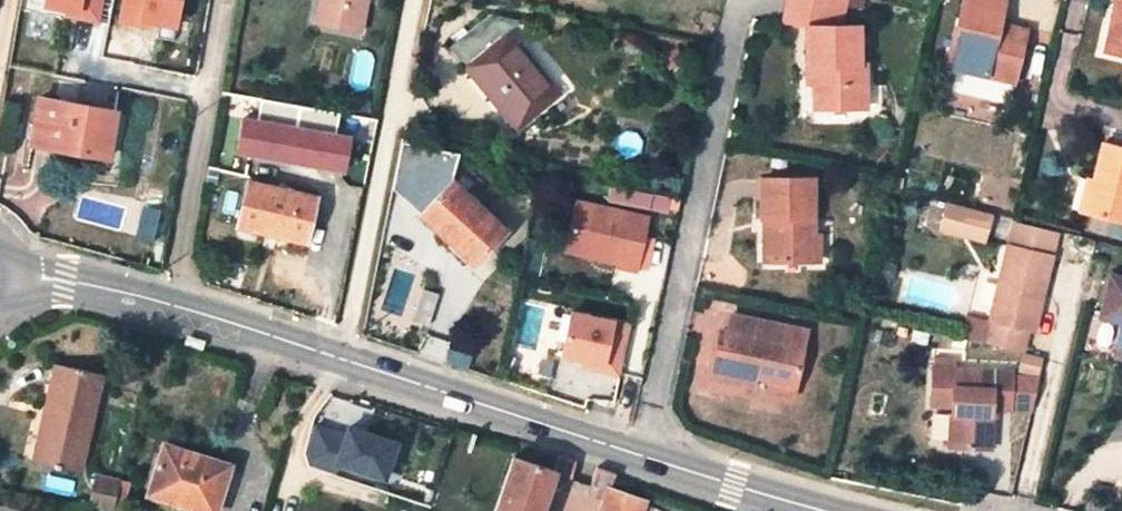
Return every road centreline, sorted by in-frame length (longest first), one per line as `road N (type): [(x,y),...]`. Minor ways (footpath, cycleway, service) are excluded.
road 1 (residential): [(741,0),(645,453)]
road 2 (residential): [(414,0),(338,362)]
road 3 (secondary): [(645,453),(338,362)]
road 4 (residential): [(231,0),(177,312)]
road 5 (secondary): [(839,510),(645,453)]
road 6 (secondary): [(338,362),(177,312)]
road 7 (secondary): [(177,312),(67,286),(14,292)]

